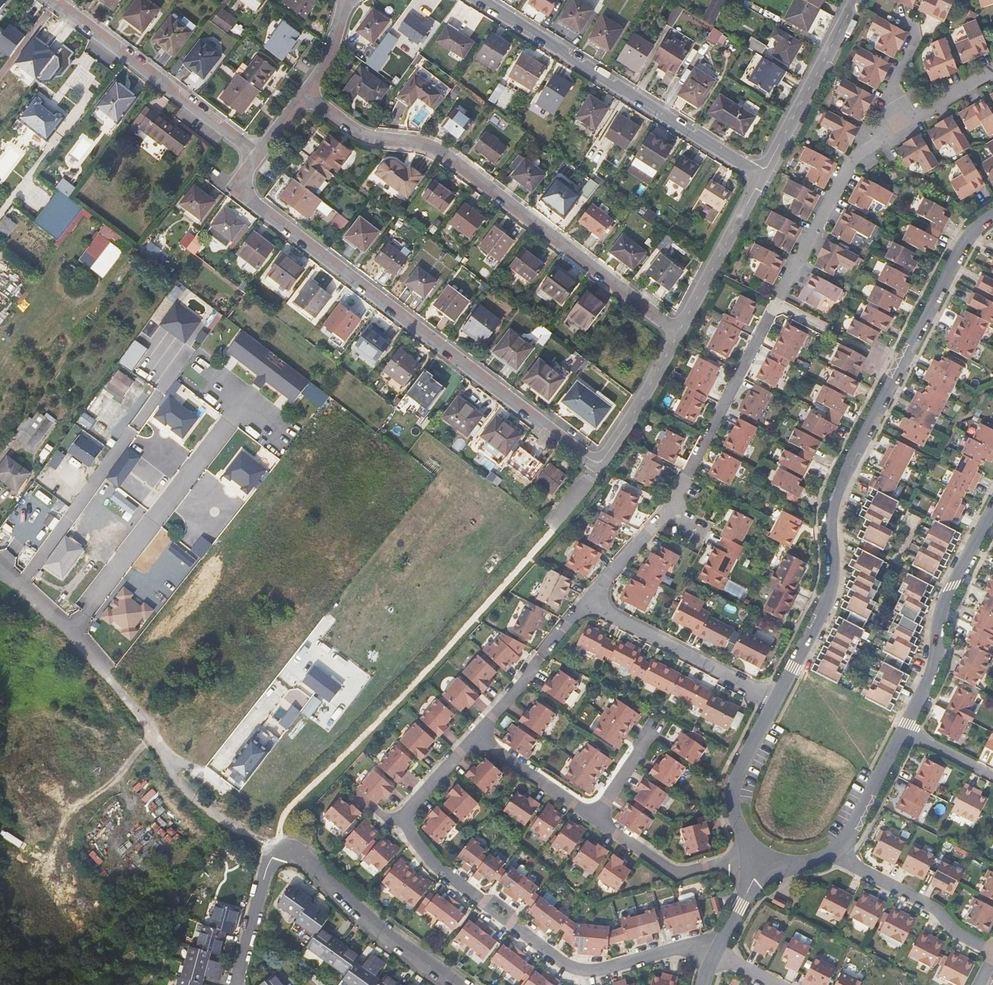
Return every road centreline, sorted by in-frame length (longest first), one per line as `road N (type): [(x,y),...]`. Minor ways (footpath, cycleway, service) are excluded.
road 1 (unclassified): [(992,212),(961,247),(835,486),(830,586),(772,701)]
road 2 (residential): [(234,188),(595,466)]
road 3 (residential): [(675,332),(442,157),(366,137),(305,93)]
road 4 (residential): [(685,480),(850,168),(898,128)]
road 5 (residential): [(462,984),(380,925),(312,858),(291,850),(271,855),(263,867),(235,984)]
road 6 (residential): [(712,955),(681,948),(605,969),(568,967),(435,866),(404,818)]
road 7 (residential): [(761,179),(472,0)]
road 8 (unclassified): [(173,769),(120,690),(0,570)]
road 9 (residential): [(49,0),(255,157)]
road 10 (unclassified): [(903,730),(933,668),(940,611),(992,508)]
road 11 (residential): [(772,701),(585,600)]
road 12 (unclassified): [(761,179),(856,0)]
road 13 (residential): [(992,952),(833,856)]
road 14 (residential): [(592,815),(679,871),(757,859)]
road 15 (unclassified): [(675,332),(761,179)]
road 16 (unclassified): [(772,701),(729,796),(735,829),(757,859)]
road 17 (residential): [(476,735),(585,600)]
road 18 (track): [(52,854),(67,810),(115,780),(152,732)]
road 19 (unclassified): [(595,466),(675,332)]
road 20 (unclassified): [(833,856),(852,835),(903,730)]
road 21 (residential): [(476,735),(592,815)]
road 22 (track): [(173,769),(235,831),(283,850)]
road 23 (residential): [(898,128),(886,94),(915,29),(892,12)]

